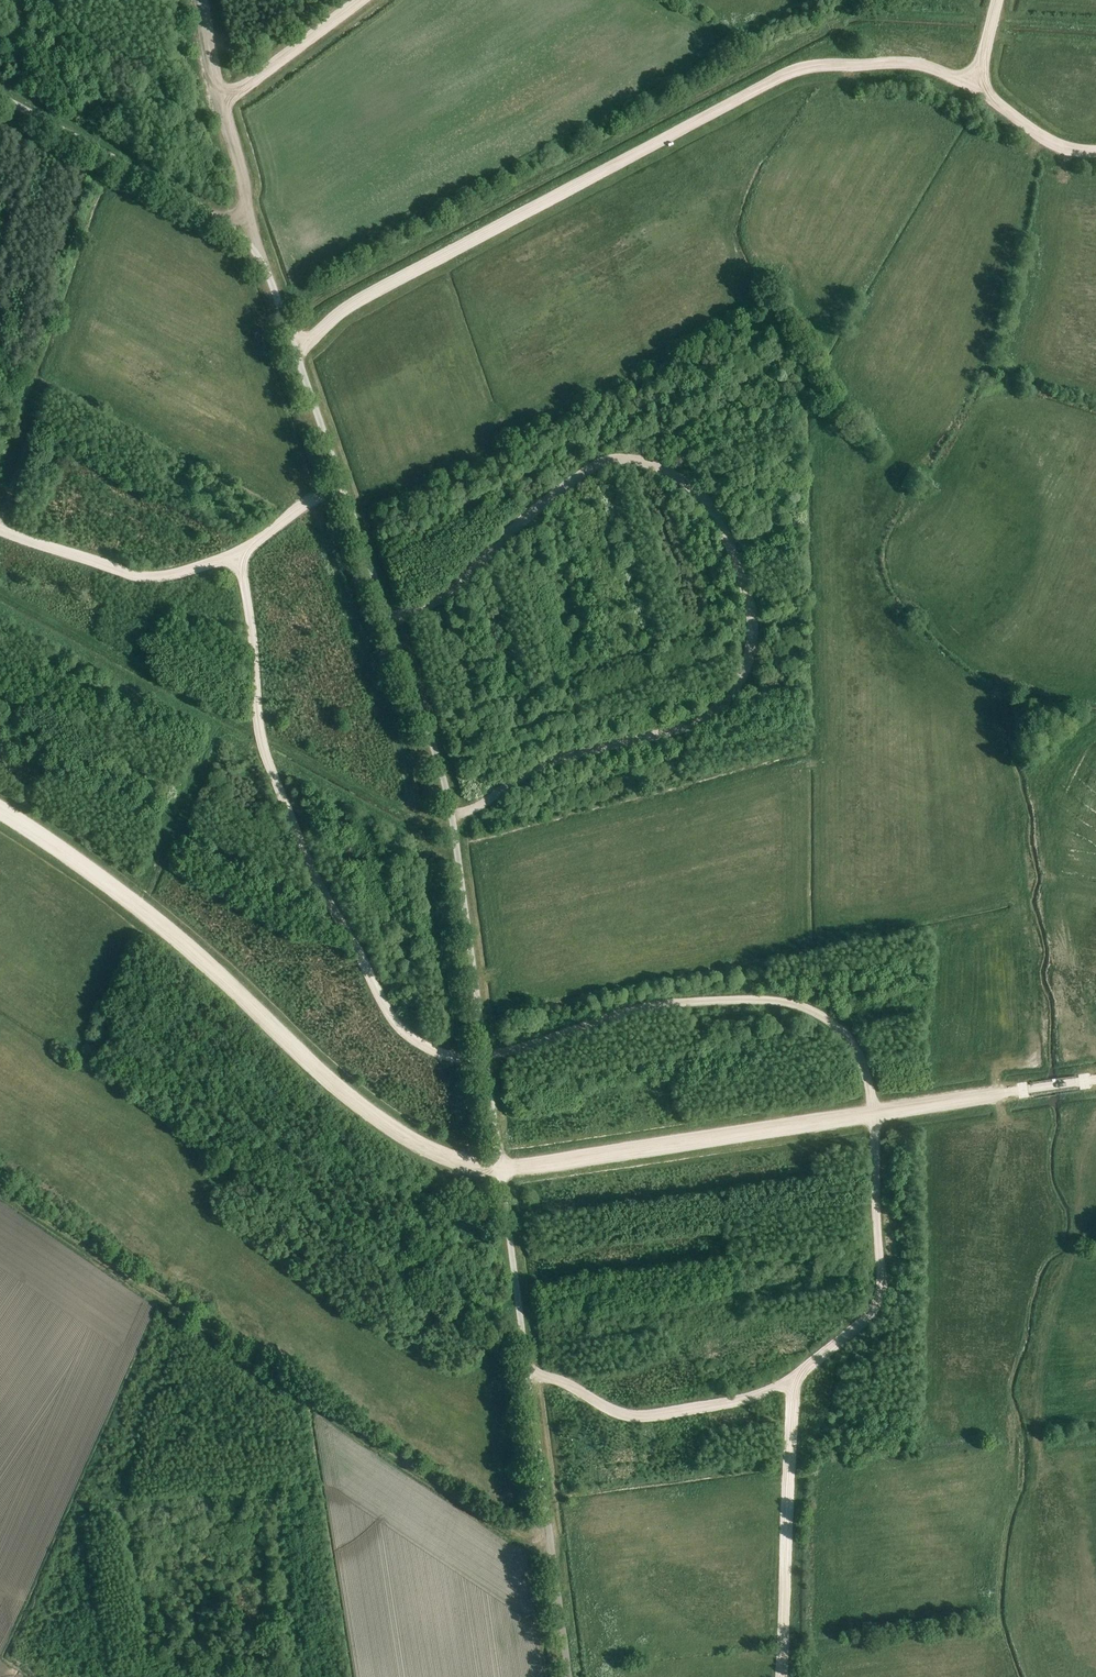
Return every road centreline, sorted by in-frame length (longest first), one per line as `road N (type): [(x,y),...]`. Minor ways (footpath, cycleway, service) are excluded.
road 1 (track): [(0,528),(142,576),(237,555),(262,736),(301,841),(392,1018),(424,1045),(489,1059),(644,1009),(785,1002),(855,1043),(875,1114),(880,1285),(869,1315),(834,1350),(764,1393),(641,1418),(527,1369)]
road 2 (track): [(1030,1089),(519,1170),(481,1170),(421,1147),(345,1095),(149,914),(0,809)]
road 3 (track): [(388,620),(437,602),(539,507),(611,460),(680,477),(715,509),(727,534),(753,622),(747,662),(720,706),(676,731),(562,758),(452,815)]
road 4 (track): [(295,348),(355,300),(806,67),(932,69),(976,84),(1051,142),(1095,152)]
road 5 (track): [(551,1542),(510,1532),(0,1190)]
road 6 (track): [(247,243),(252,227),(200,0)]
road 7 (unclassified): [(570,1676),(547,1503)]
road 8 (track): [(360,0),(220,104)]
road 9 (track): [(339,489),(299,507),(237,555)]

